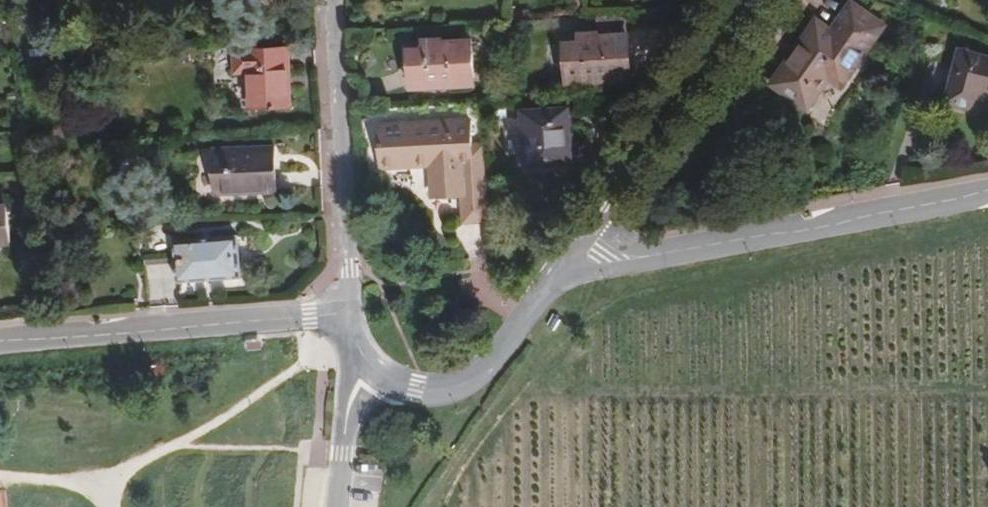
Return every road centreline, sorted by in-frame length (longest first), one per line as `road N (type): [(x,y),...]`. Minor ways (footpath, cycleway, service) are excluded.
road 1 (tertiary): [(987,191),(654,256),(615,261),(575,253)]
road 2 (tertiary): [(0,341),(354,314)]
road 3 (unclassified): [(354,314),(332,0)]
road 4 (residential): [(748,0),(575,253)]
road 5 (tertiary): [(575,253),(487,369),(466,384),(420,390),(373,363)]
road 6 (unclassified): [(373,363),(351,414),(342,506)]

